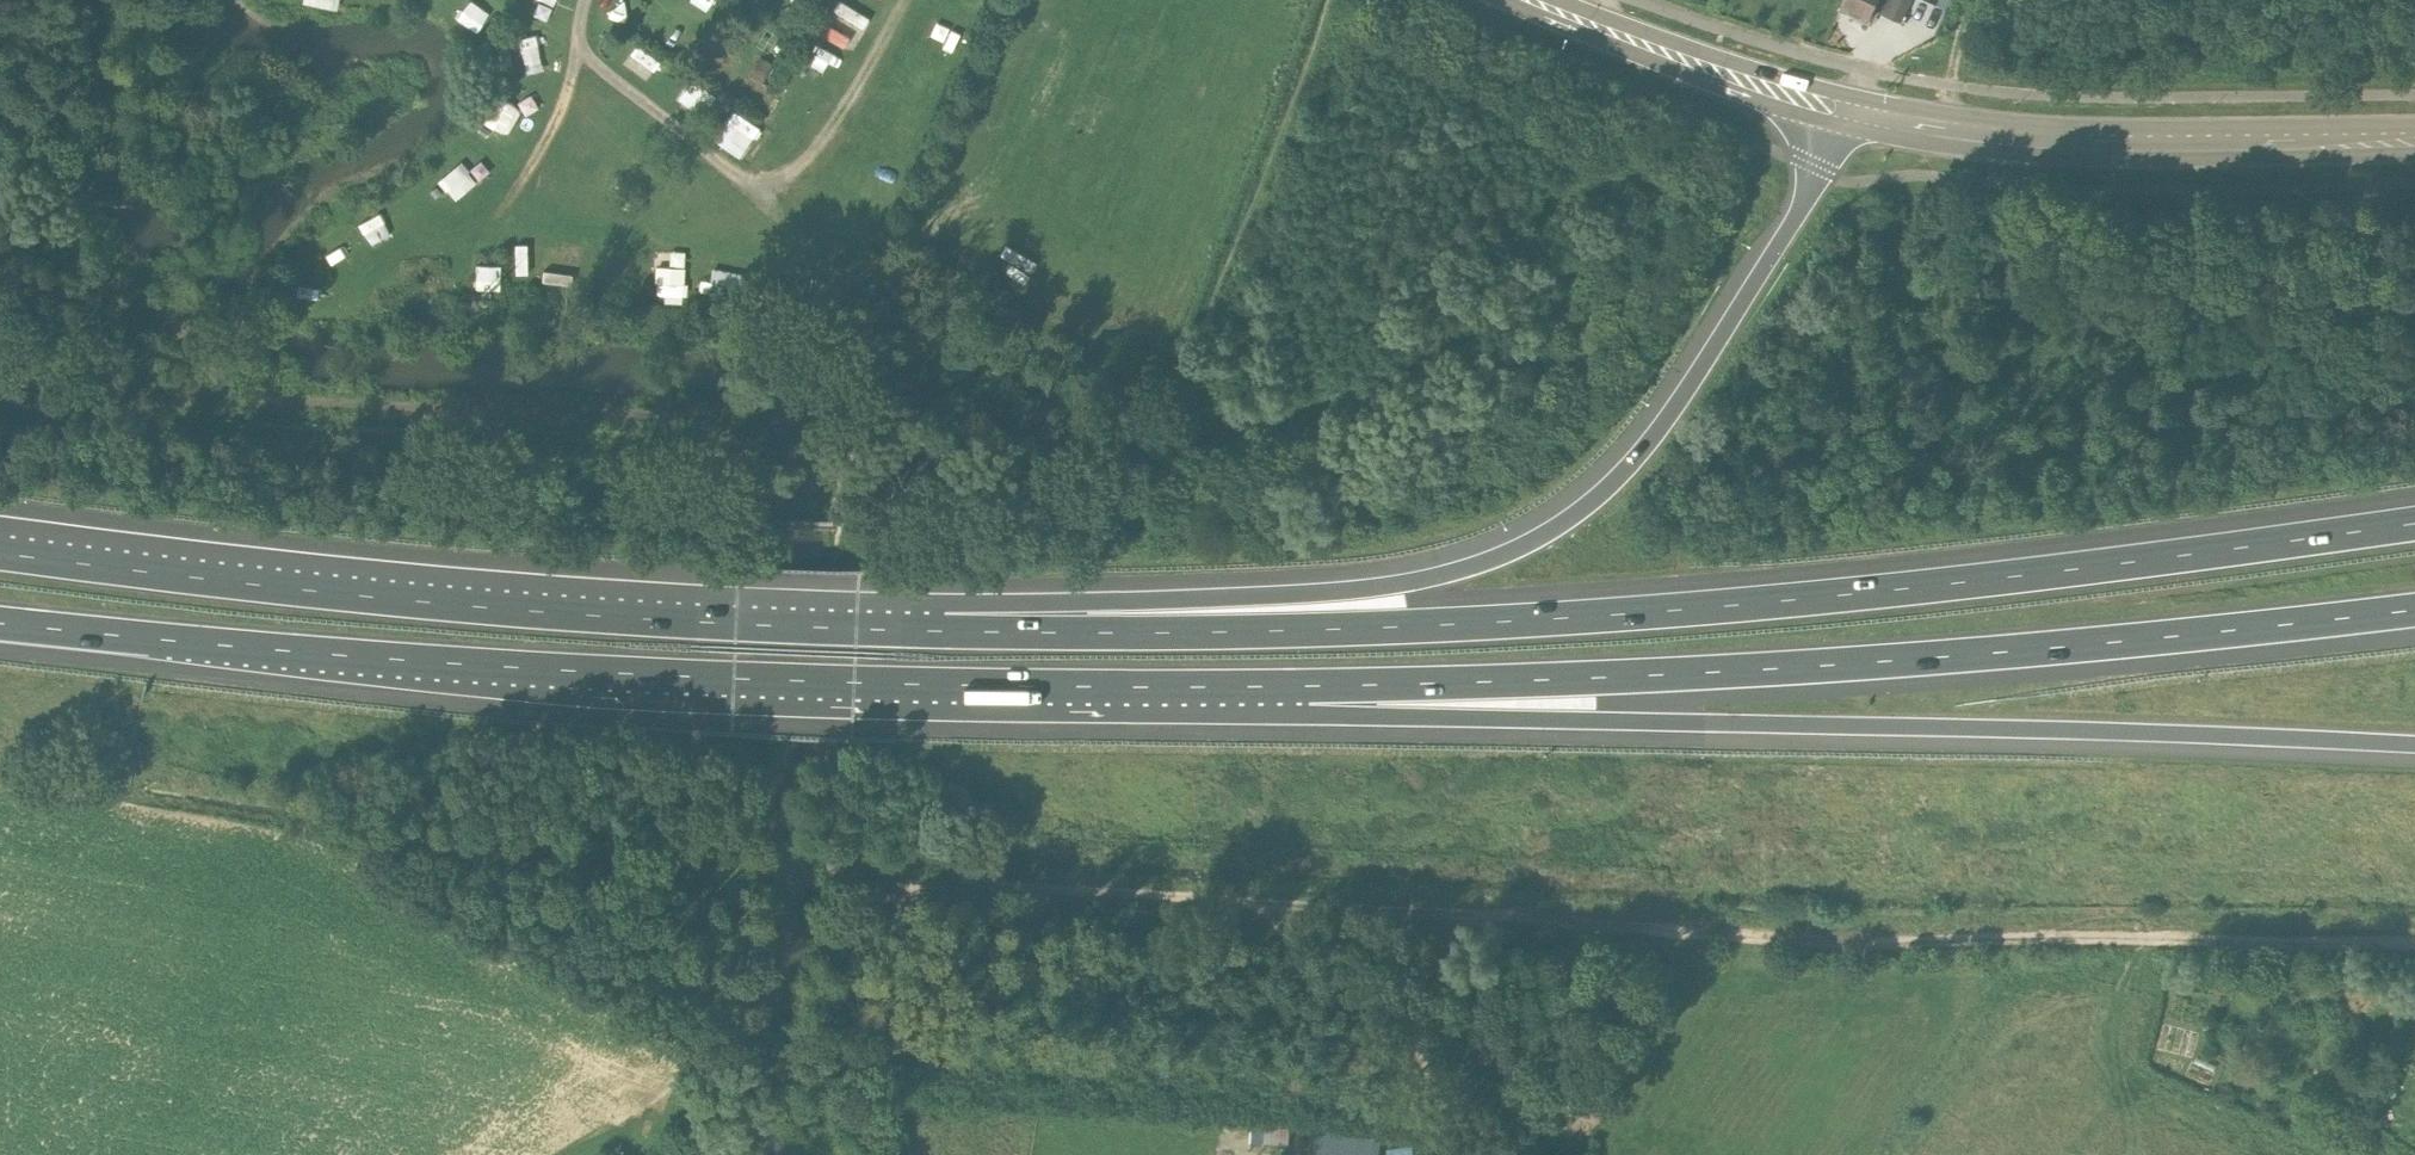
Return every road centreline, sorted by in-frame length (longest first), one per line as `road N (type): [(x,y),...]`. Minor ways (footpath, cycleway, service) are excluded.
road 1 (motorway): [(2414,521),(1725,607),(1385,628),(944,632)]
road 2 (motorway): [(0,624),(416,662),(736,679),(1309,685)]
road 3 (motorway): [(1846,113),(1784,236),(1670,416),(1589,505),(1534,541),(1402,584),(944,632)]
road 4 (motorway): [(1309,685),(1773,671),(2414,613)]
road 5 (motorway): [(1309,685),(1595,721),(2414,744)]
road 6 (track): [(2414,944),(1829,941),(1492,917),(1450,946),(1417,1022)]
road 7 (motorway): [(944,632),(478,606),(0,551)]
road 8 (tertiary): [(2414,139),(2009,135),(1846,113)]
road 9 (tertiary): [(1846,113),(1527,0)]
road 10 (track): [(1482,920),(1242,904)]
road 11 (track): [(1417,1022),(1437,1154)]

